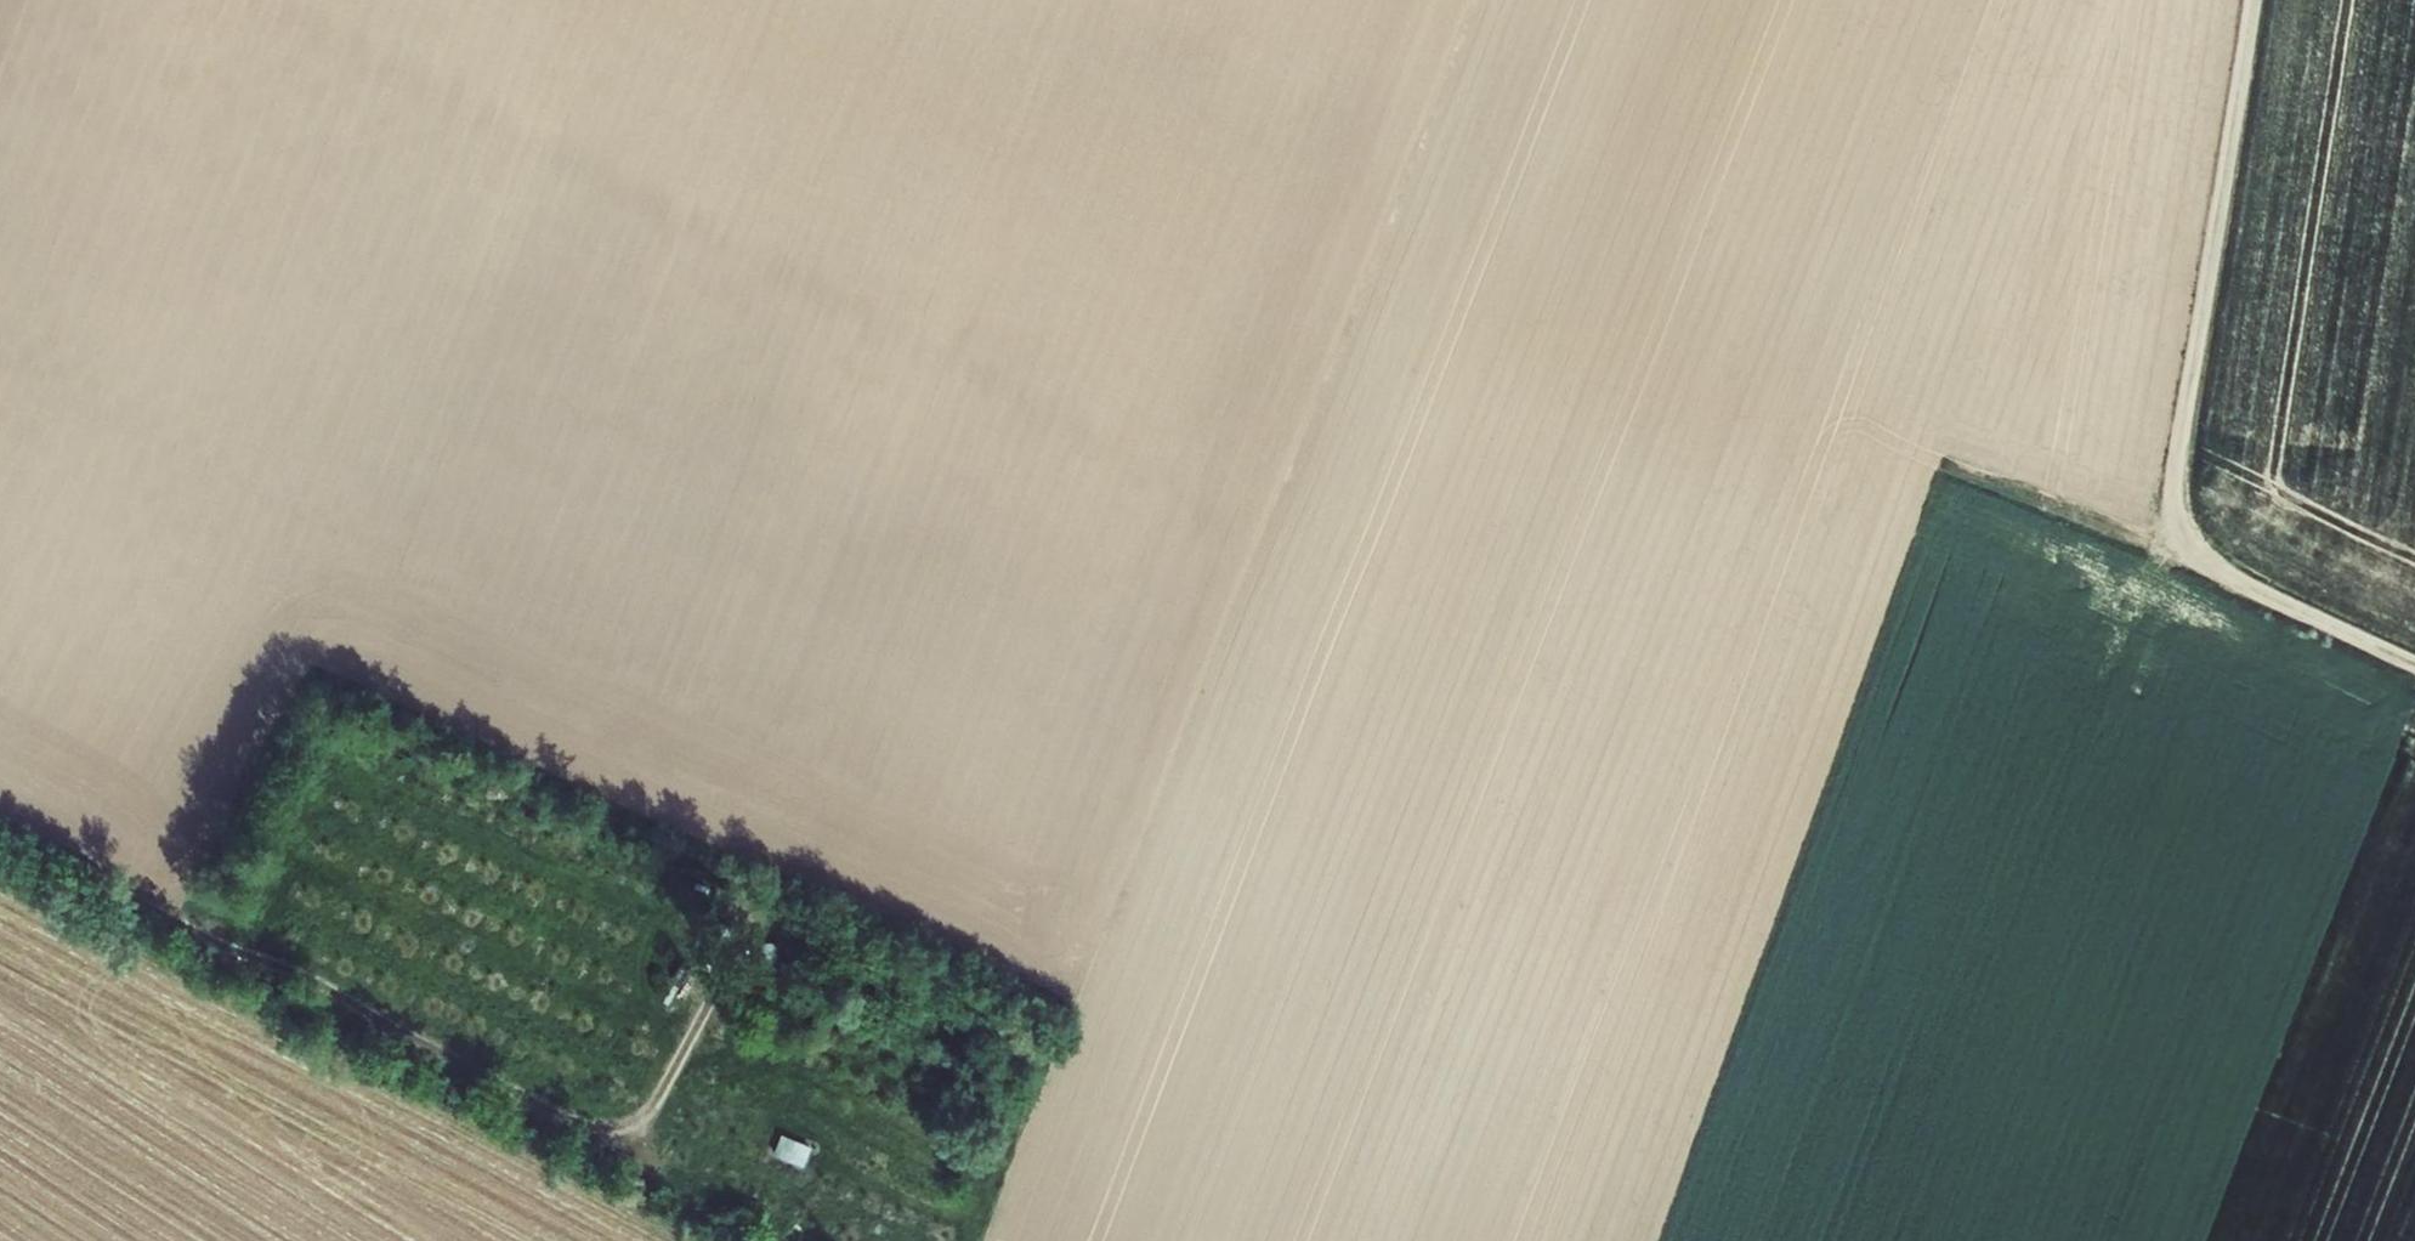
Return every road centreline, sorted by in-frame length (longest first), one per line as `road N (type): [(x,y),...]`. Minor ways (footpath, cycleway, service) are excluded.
road 1 (track): [(2414,666),(2220,575),(2188,545),(2173,494),(2252,0)]
road 2 (track): [(0,829),(667,1176)]

